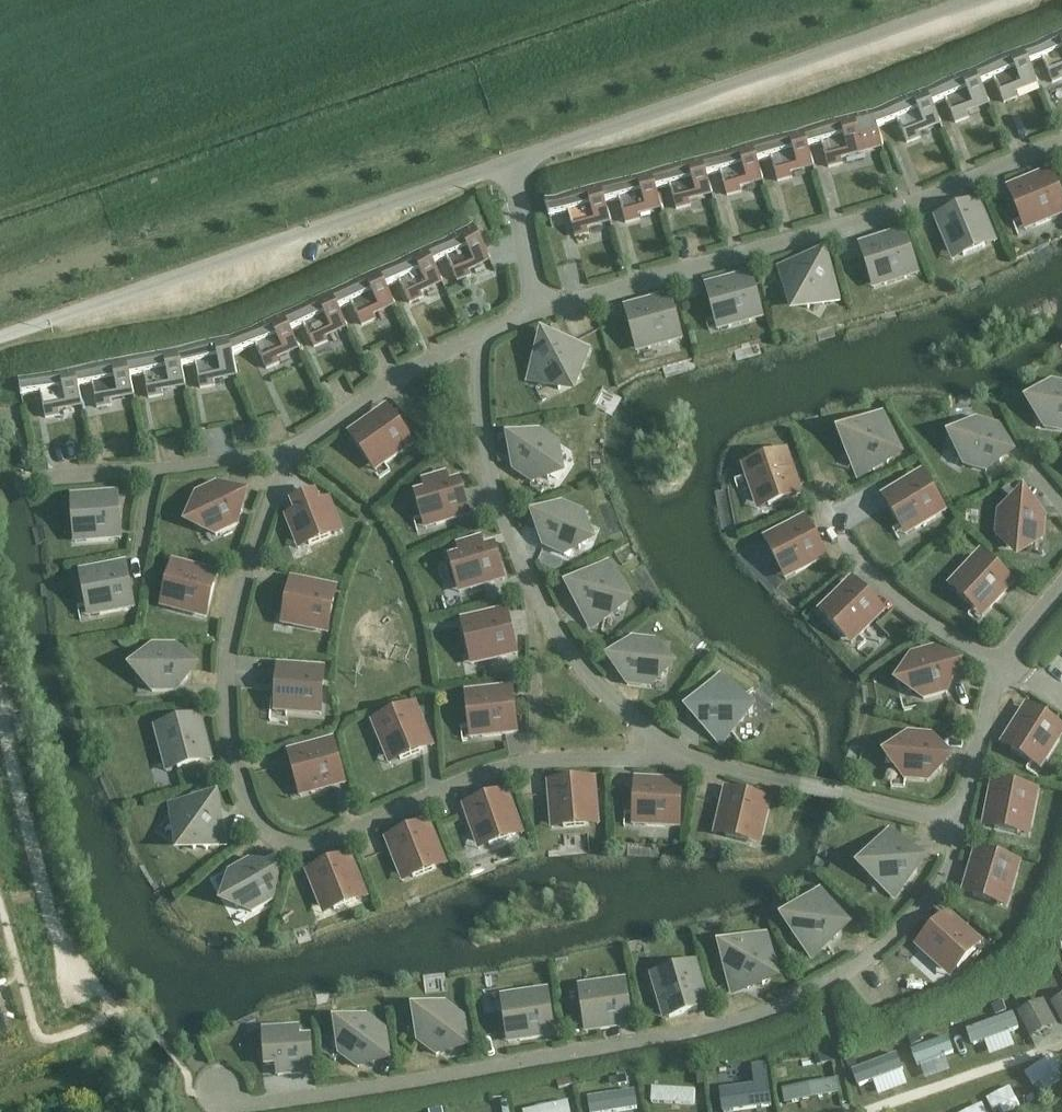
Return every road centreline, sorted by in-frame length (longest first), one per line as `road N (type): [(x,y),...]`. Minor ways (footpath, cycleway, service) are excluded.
road 1 (residential): [(966,0),(0,337)]

